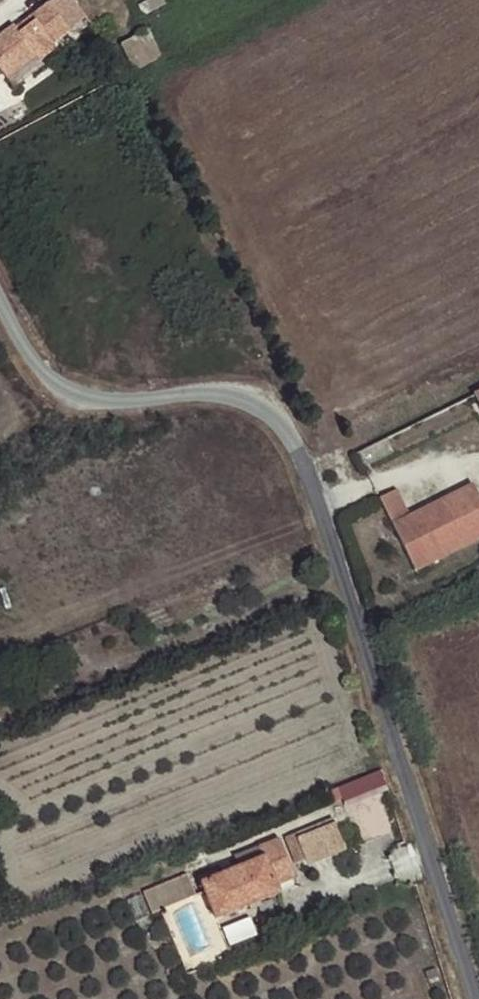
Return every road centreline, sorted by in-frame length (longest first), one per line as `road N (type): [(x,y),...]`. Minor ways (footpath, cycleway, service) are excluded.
road 1 (residential): [(0,281),(54,382),(91,405),(235,398),(293,431),(476,998)]

